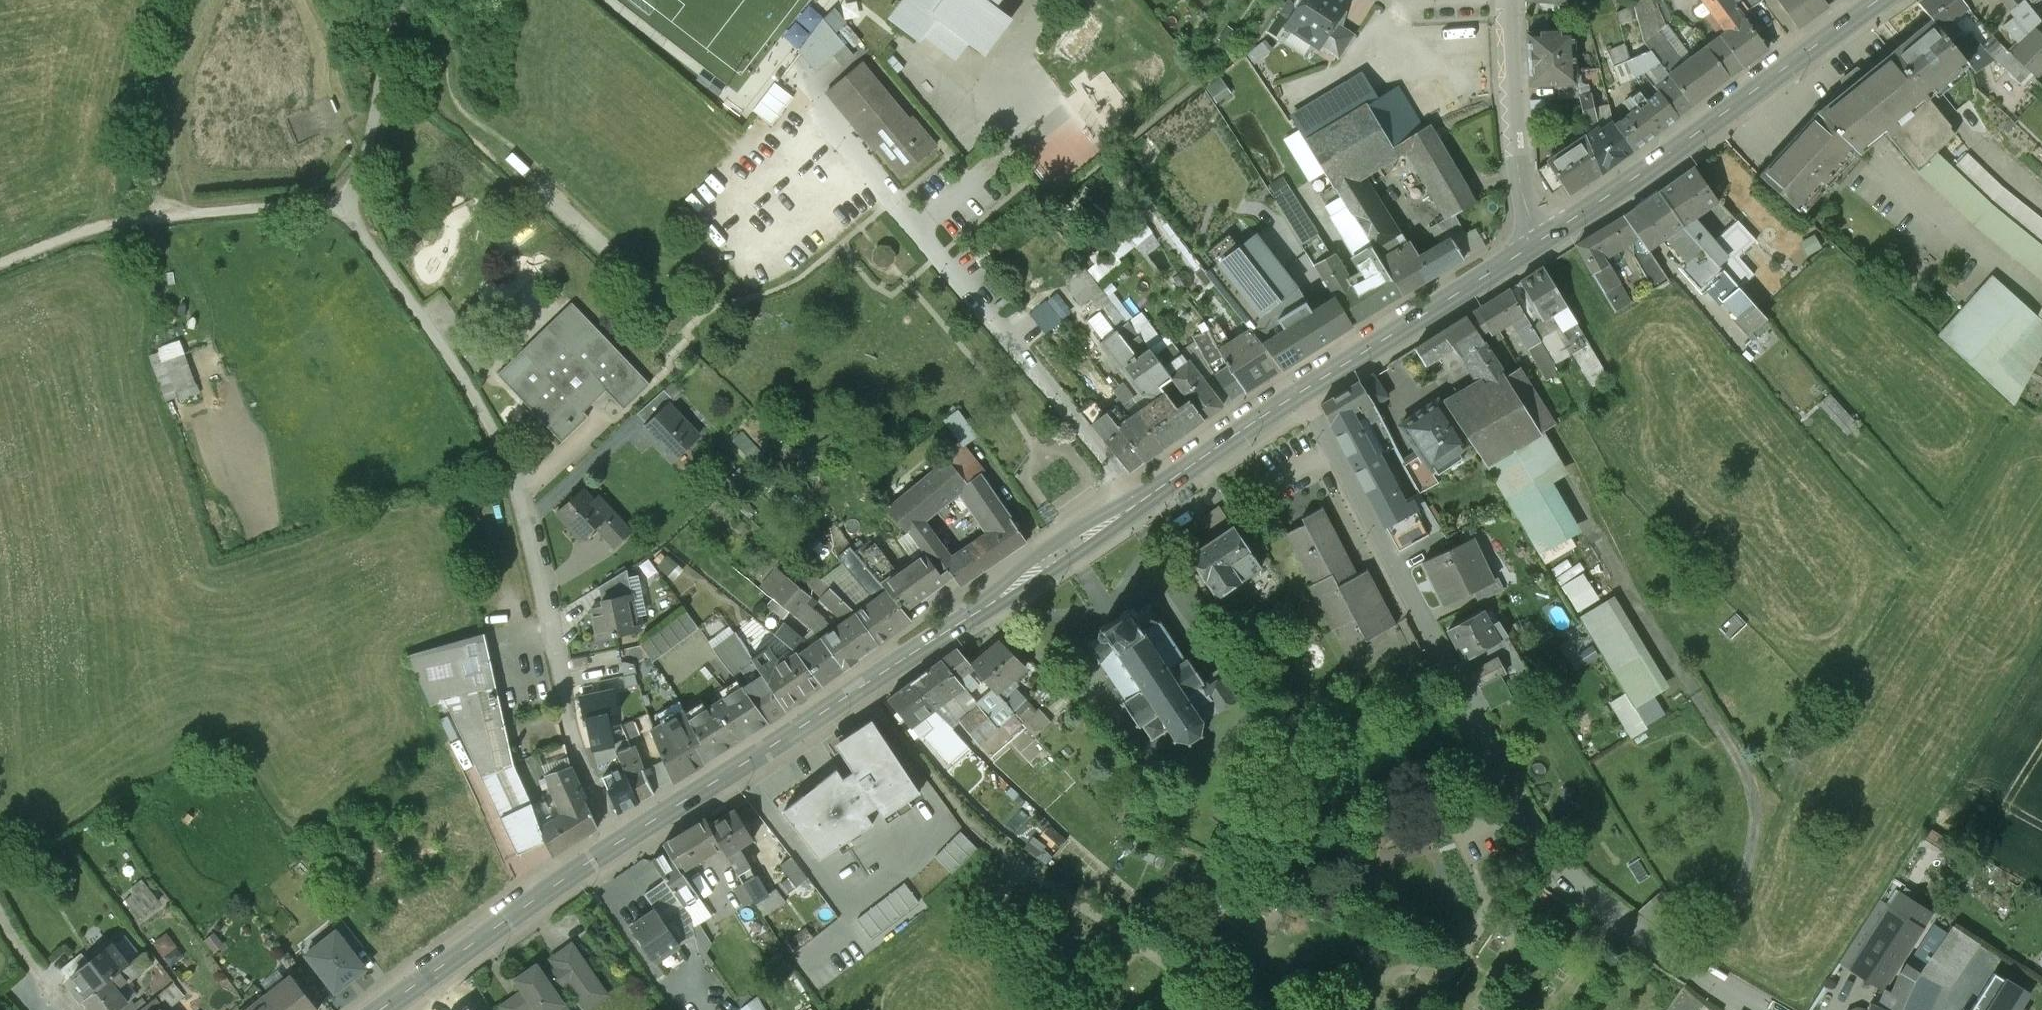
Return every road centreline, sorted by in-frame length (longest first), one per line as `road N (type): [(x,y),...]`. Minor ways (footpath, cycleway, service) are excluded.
road 1 (secondary): [(1302,392),(617,845)]
road 2 (residential): [(1302,392),(1555,874),(1766,1009)]
road 3 (residential): [(617,845),(572,740),(509,459),(450,352),(347,207)]
road 4 (secondary): [(1886,0),(1557,233)]
road 5 (track): [(0,264),(121,218),(347,207)]
road 6 (secondary): [(1557,233),(1302,392)]
road 7 (secondary): [(617,845),(381,1009)]
road 8 (residential): [(1508,1),(1519,166),(1557,233)]

